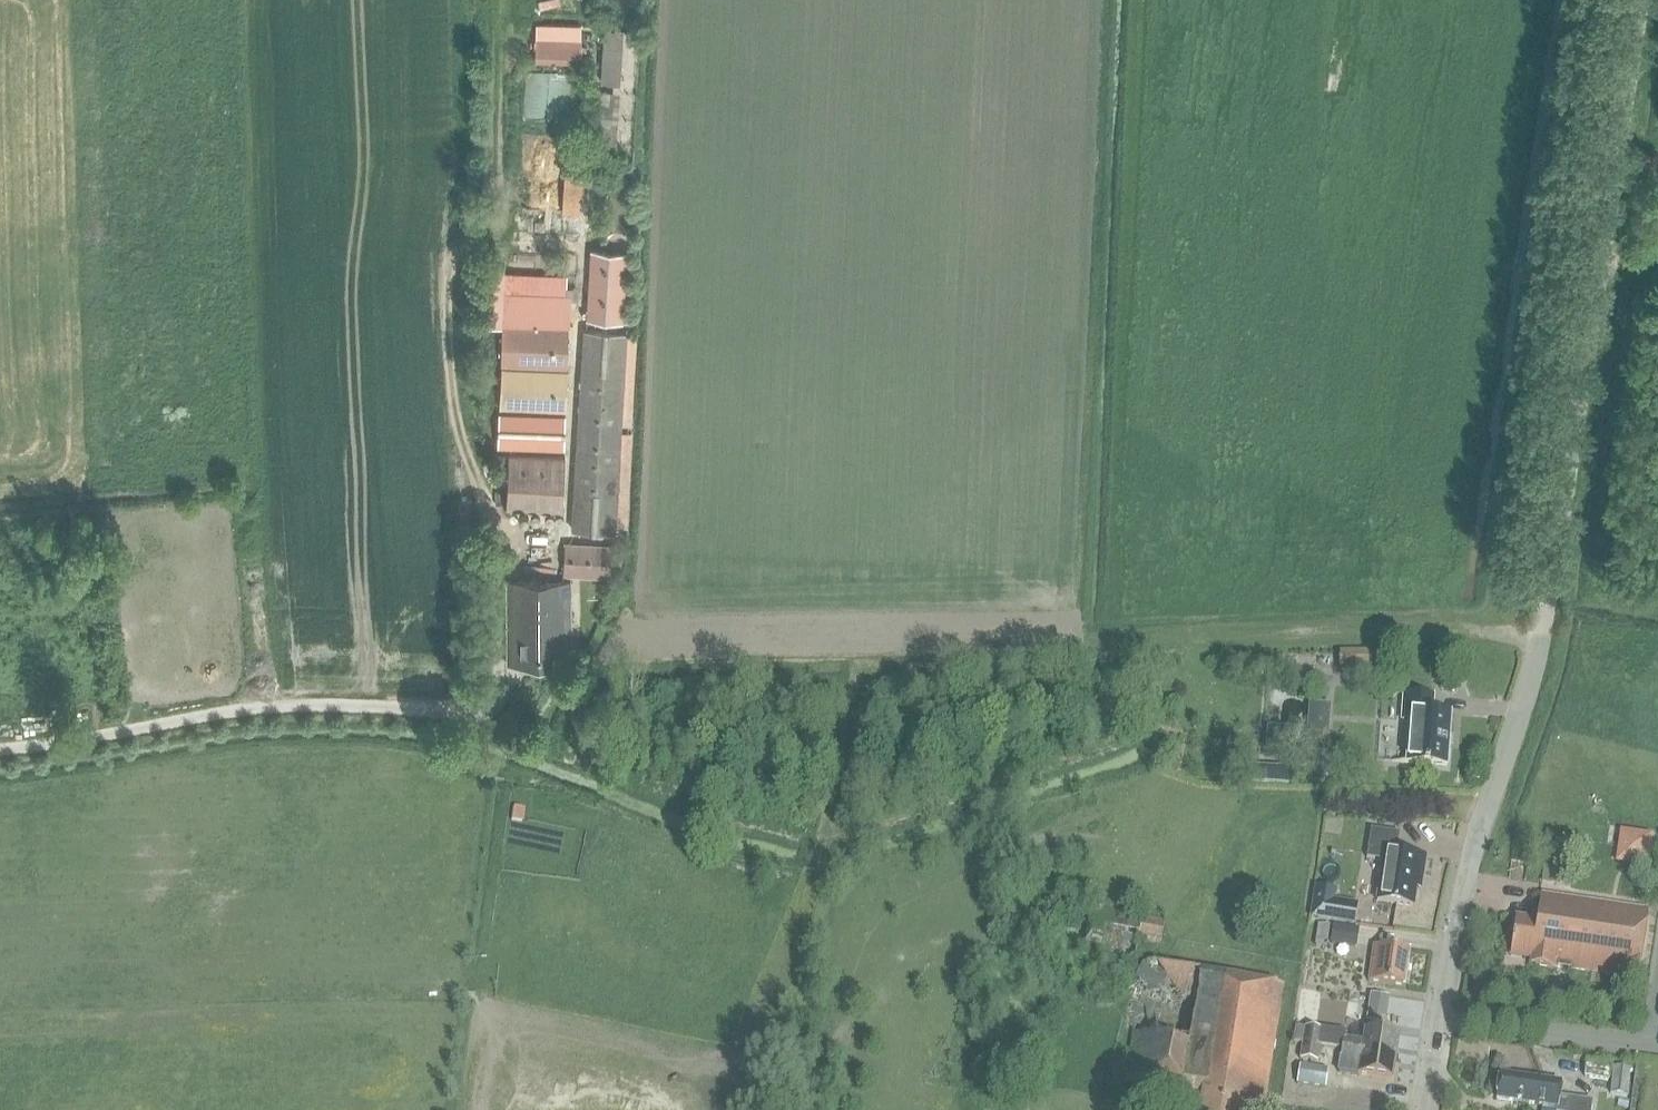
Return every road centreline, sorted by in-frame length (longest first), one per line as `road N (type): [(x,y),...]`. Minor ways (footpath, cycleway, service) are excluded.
road 1 (unclassified): [(1440,1019),(1471,852),(1529,692),(1641,0)]
road 2 (residential): [(0,753),(239,715),(328,708),(489,714)]
road 3 (residential): [(1647,1044),(1440,1019)]

